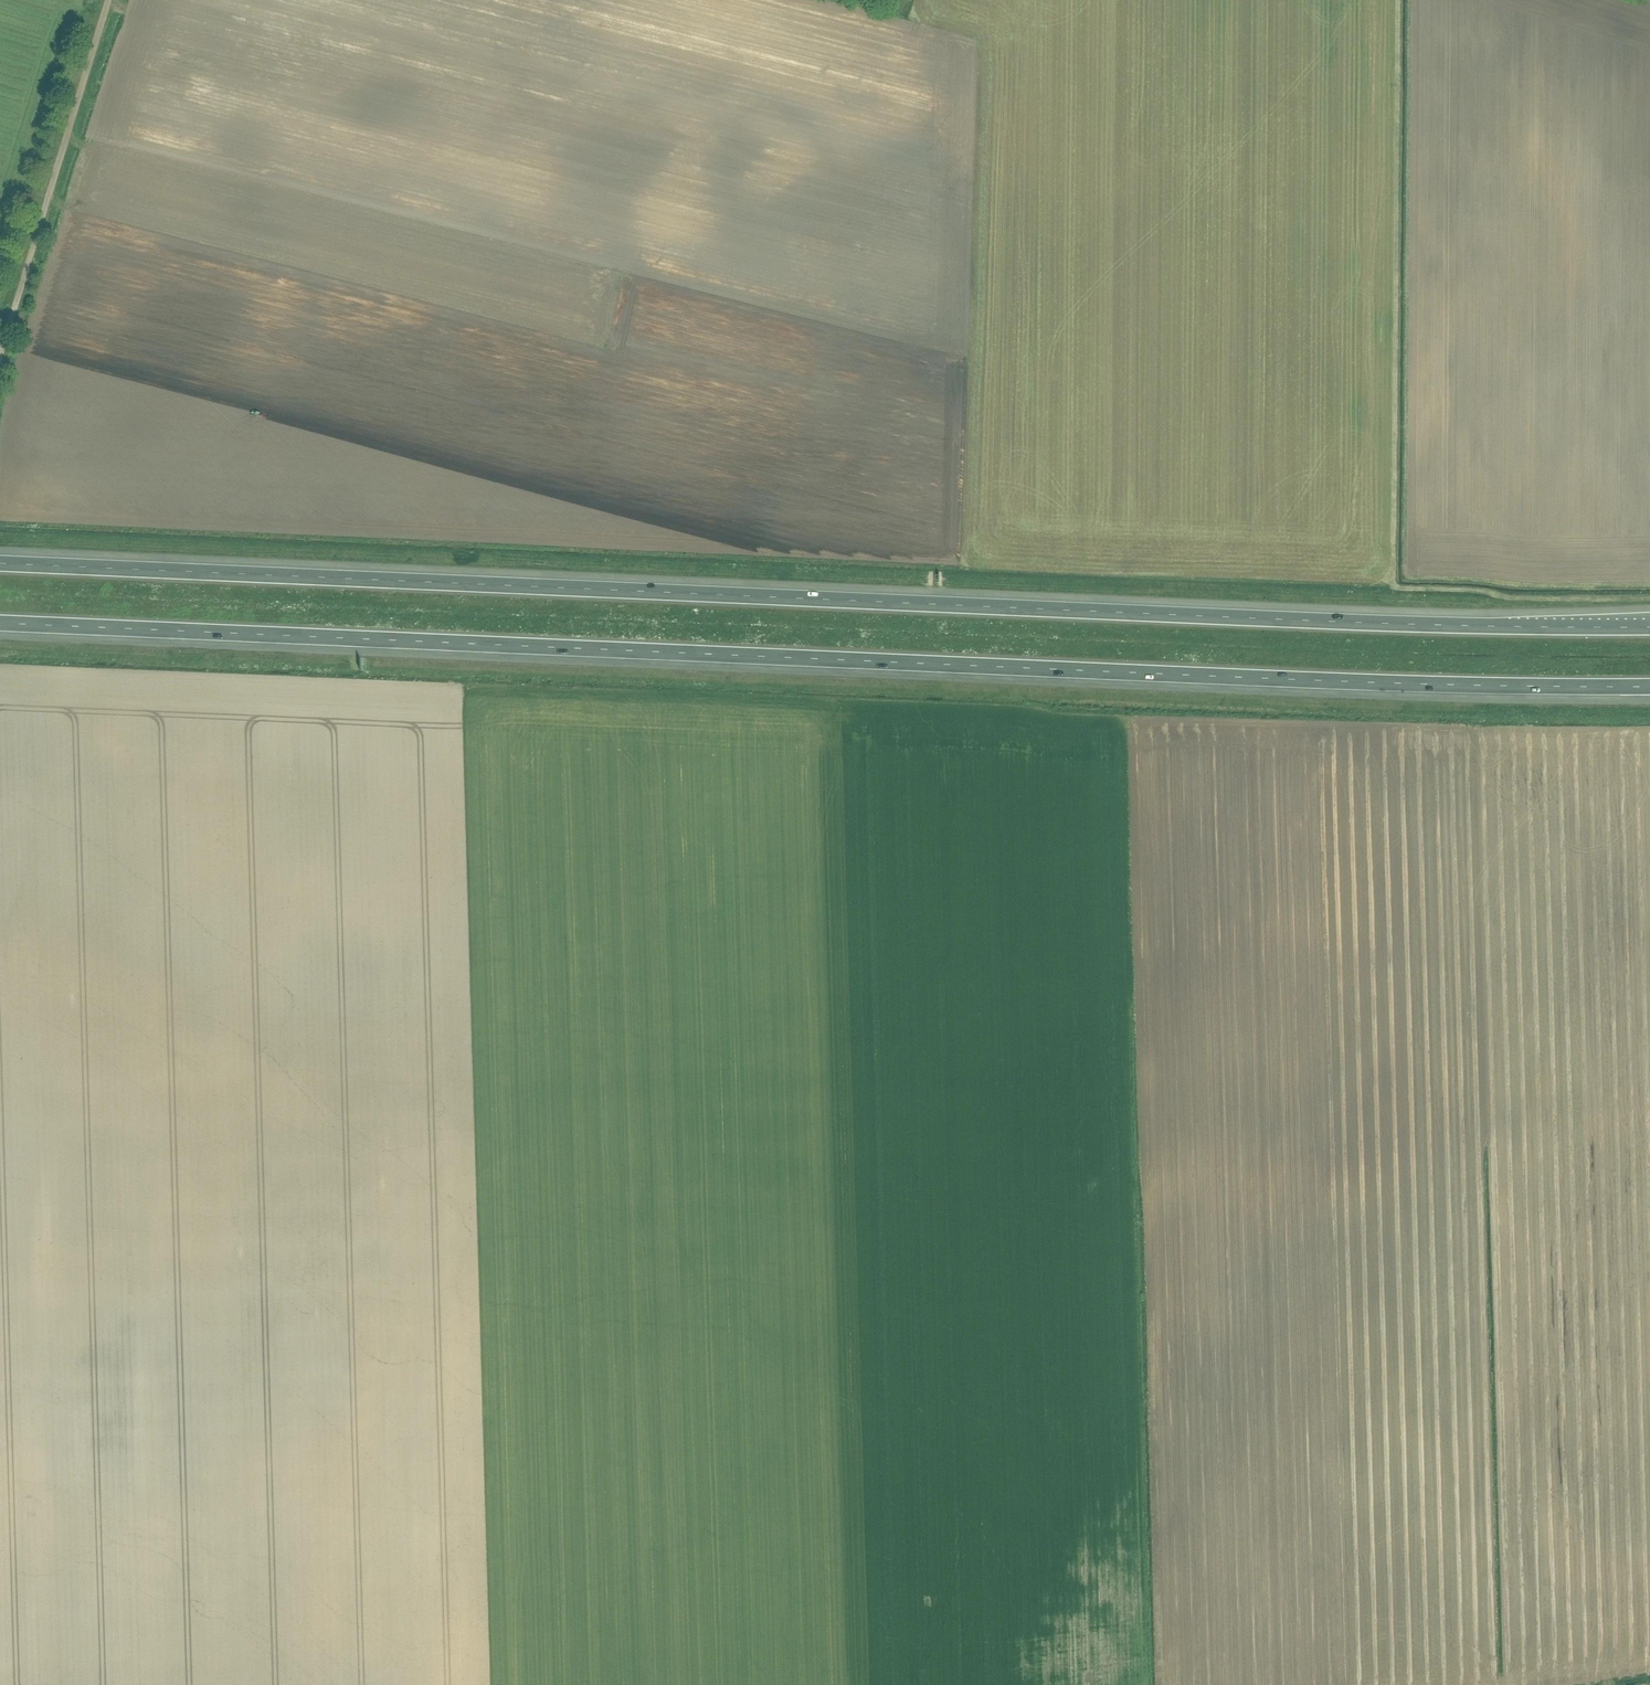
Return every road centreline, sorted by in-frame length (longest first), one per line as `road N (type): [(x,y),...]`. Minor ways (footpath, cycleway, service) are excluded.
road 1 (motorway): [(1649,627),(1443,626),(0,564)]
road 2 (motorway): [(0,624),(1649,687)]
road 3 (unclassified): [(0,367),(111,0)]

